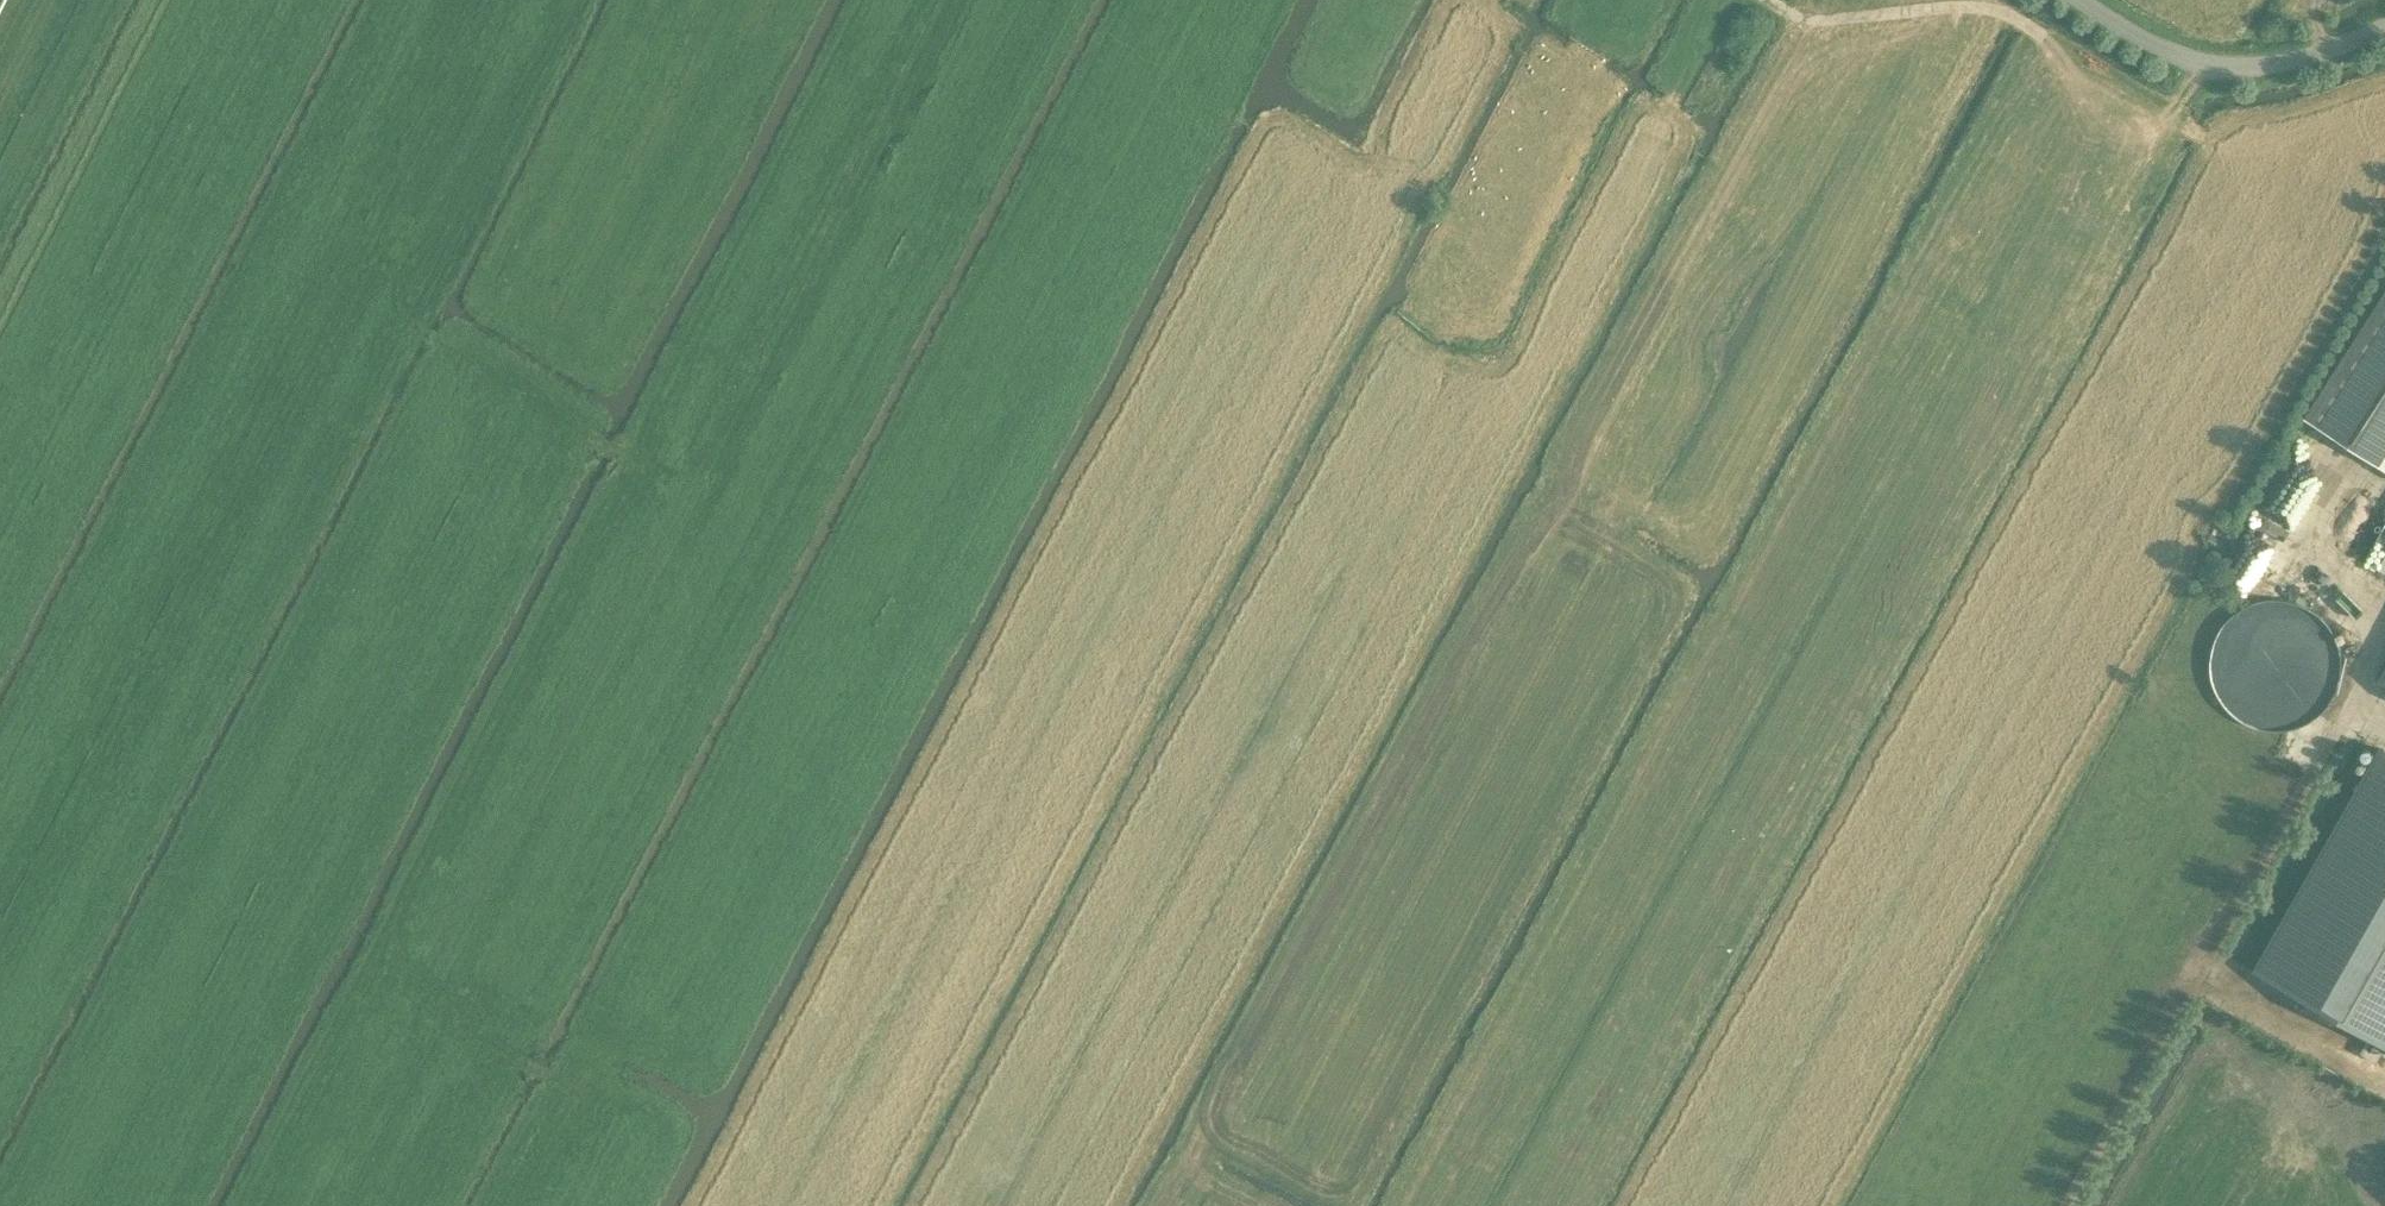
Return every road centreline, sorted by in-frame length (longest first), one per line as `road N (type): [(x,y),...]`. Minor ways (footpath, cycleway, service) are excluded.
road 1 (track): [(2069,1205),(2363,691),(2384,633)]
road 2 (unclassified): [(2384,22),(2329,50),(2245,66),(2160,47),(2086,0)]
road 3 (track): [(1779,0),(1798,14),(1990,3),(2030,27)]

